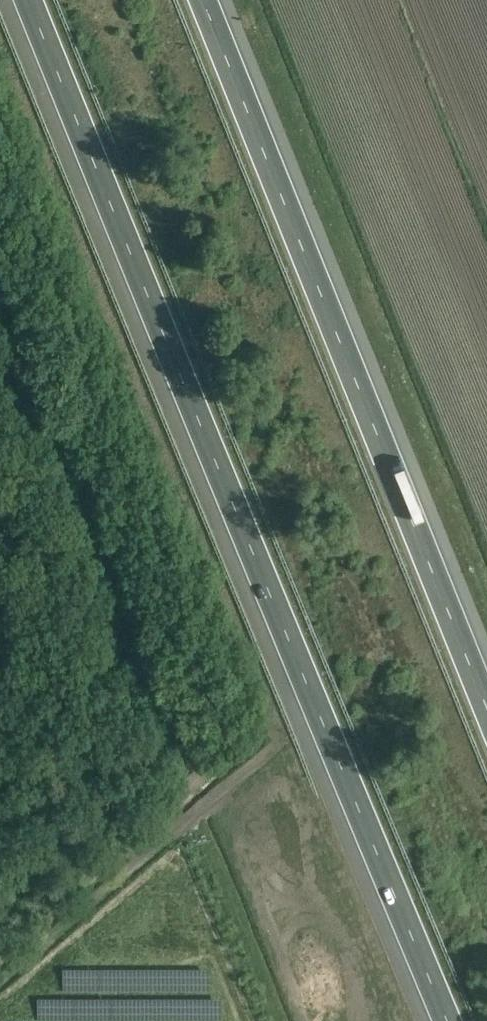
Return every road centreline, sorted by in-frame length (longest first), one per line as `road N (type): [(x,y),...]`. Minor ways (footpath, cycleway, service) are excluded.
road 1 (motorway): [(29,0),(444,1020)]
road 2 (motorway): [(486,702),(208,0)]

